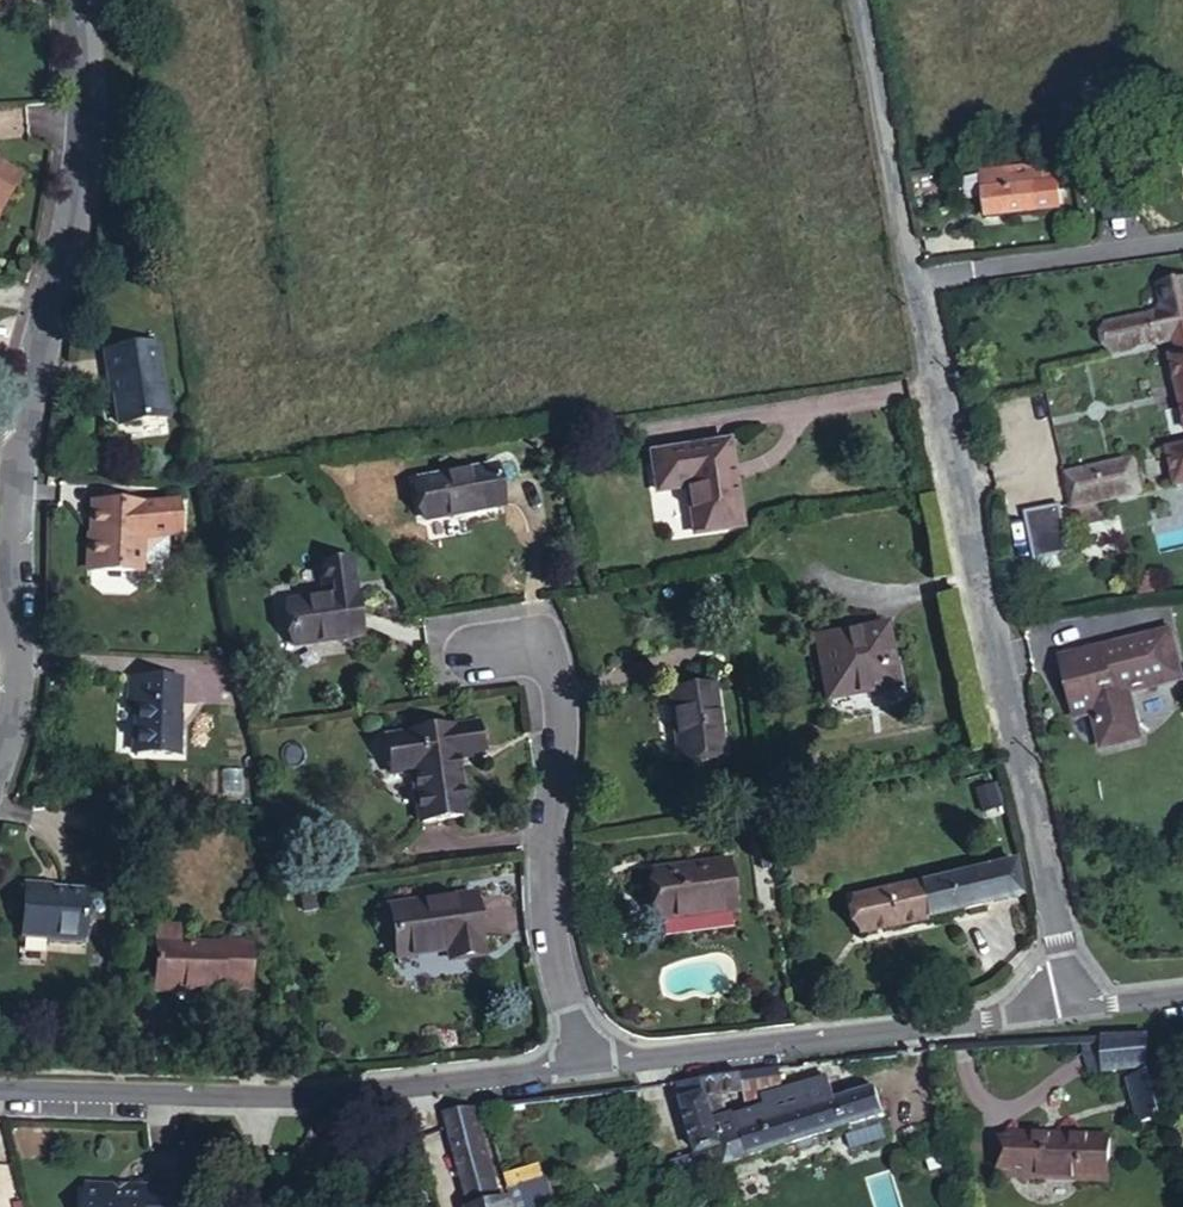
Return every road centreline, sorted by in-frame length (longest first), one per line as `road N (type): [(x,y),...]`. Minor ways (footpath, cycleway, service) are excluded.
road 1 (residential): [(860,0),(1074,1007)]
road 2 (residential): [(0,736),(11,683),(18,424),(64,152),(61,0)]
road 3 (residential): [(0,1089),(156,1094),(457,1080),(588,1063)]
road 4 (residential): [(588,1063),(1074,1007)]
road 5 (residential): [(588,1063),(542,910),(557,715),(551,670),(542,640),(494,646)]

